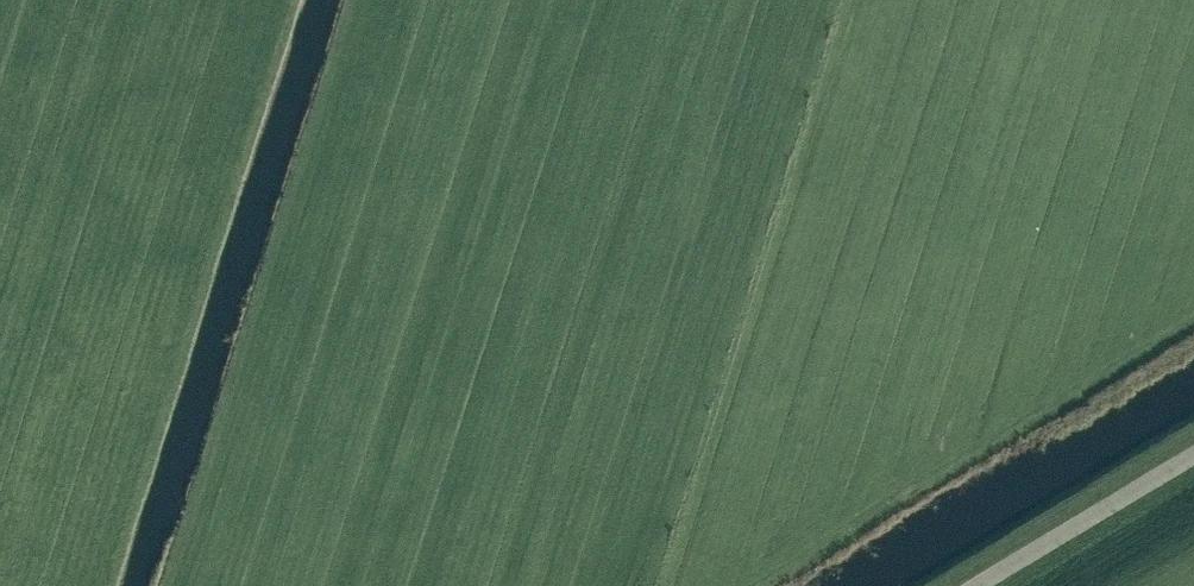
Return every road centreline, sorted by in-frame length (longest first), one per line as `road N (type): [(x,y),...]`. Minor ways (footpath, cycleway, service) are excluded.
road 1 (unclassified): [(1193,467),(996,585)]

